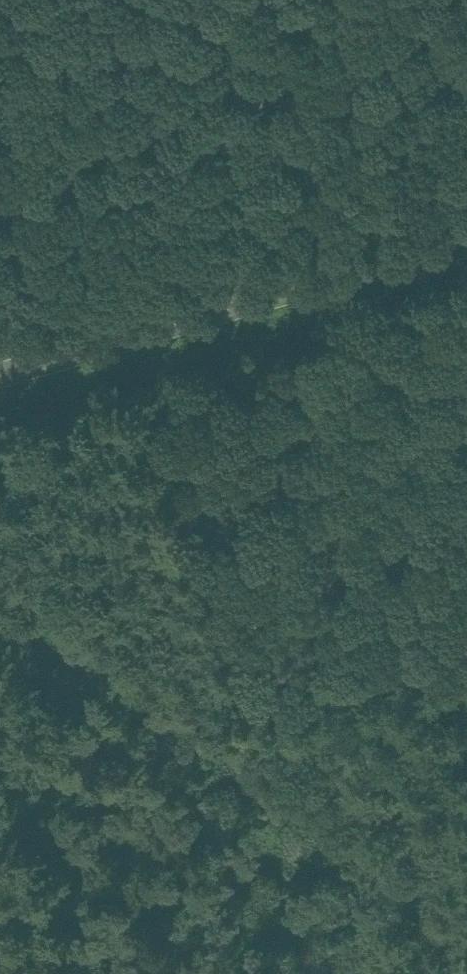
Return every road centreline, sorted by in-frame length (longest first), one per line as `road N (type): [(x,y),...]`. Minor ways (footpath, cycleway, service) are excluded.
road 1 (secondary): [(466,248),(381,266),(0,378)]

